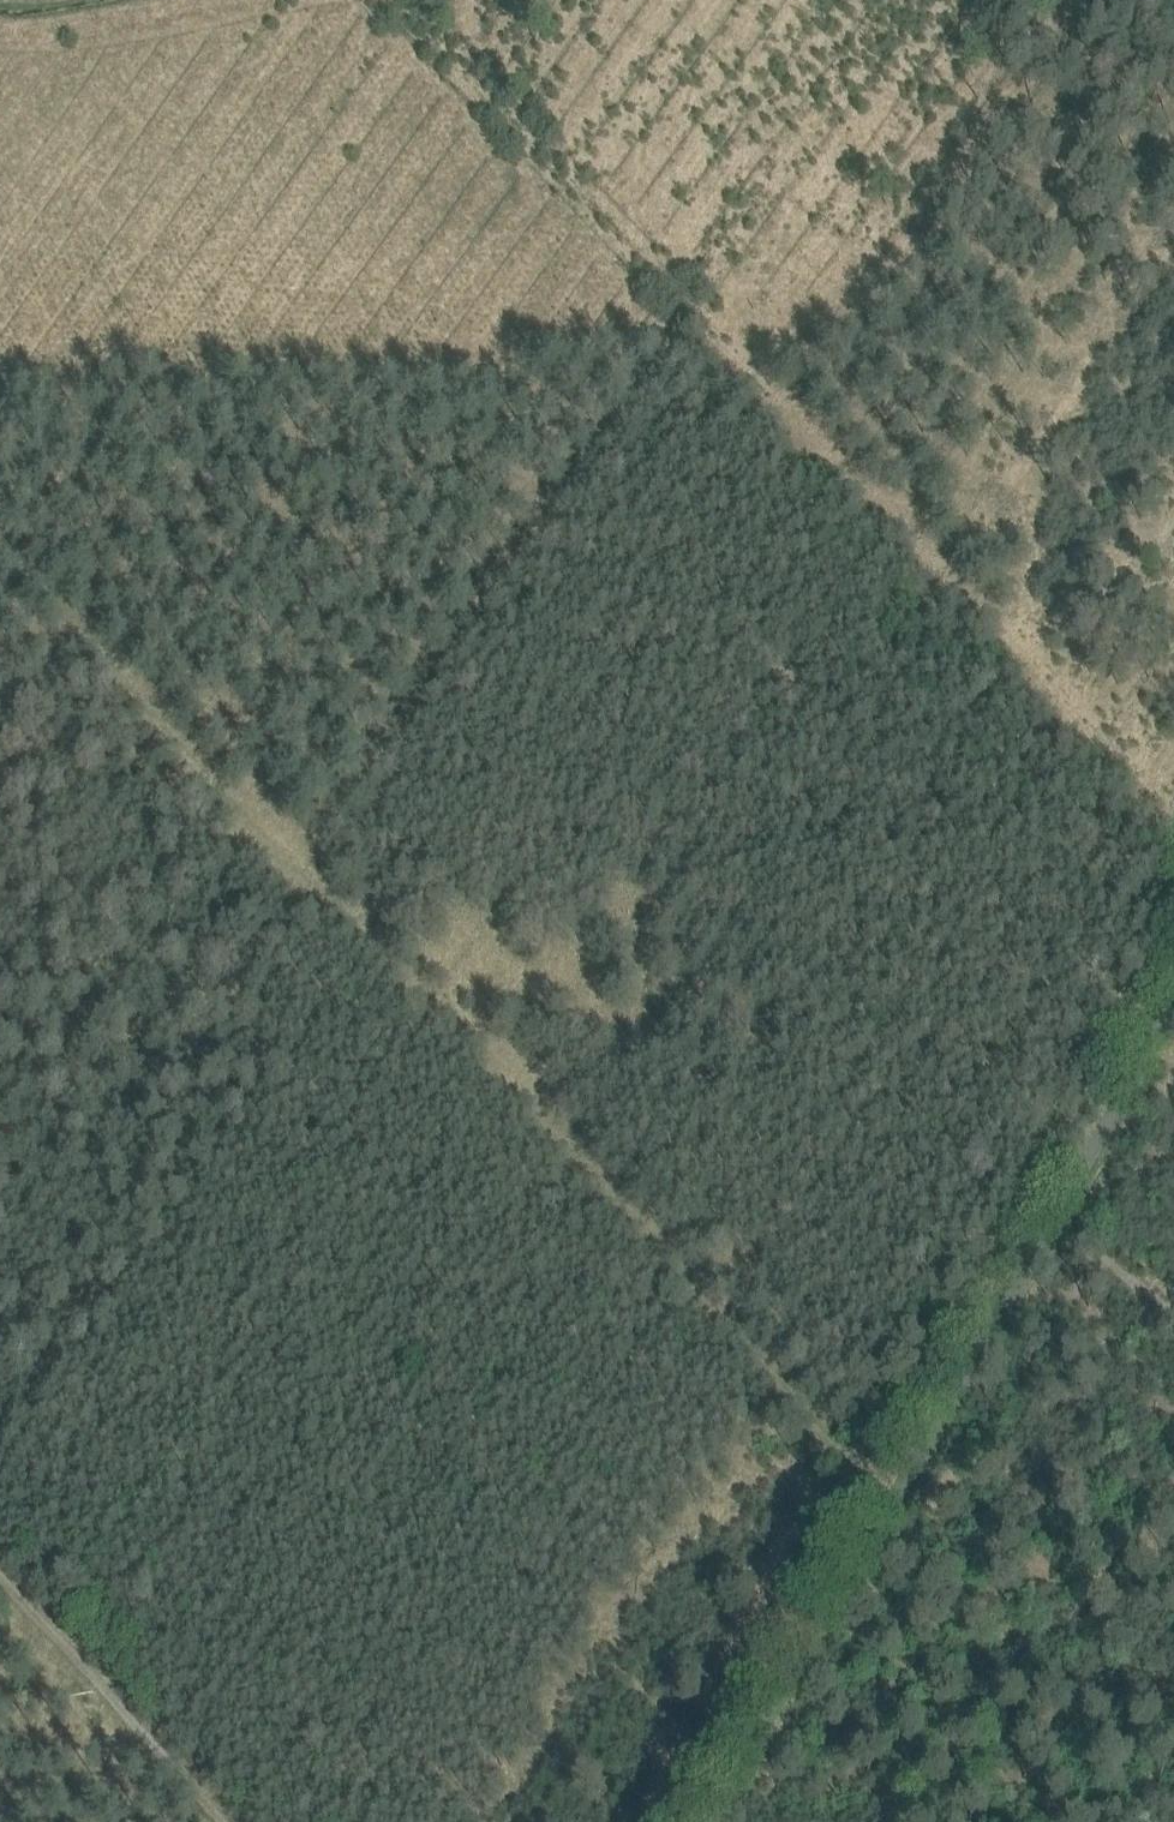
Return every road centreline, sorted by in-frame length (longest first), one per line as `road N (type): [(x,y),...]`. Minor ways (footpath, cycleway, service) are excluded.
road 1 (track): [(0,1570),(221,1821)]
road 2 (track): [(1040,1212),(1173,1317)]

